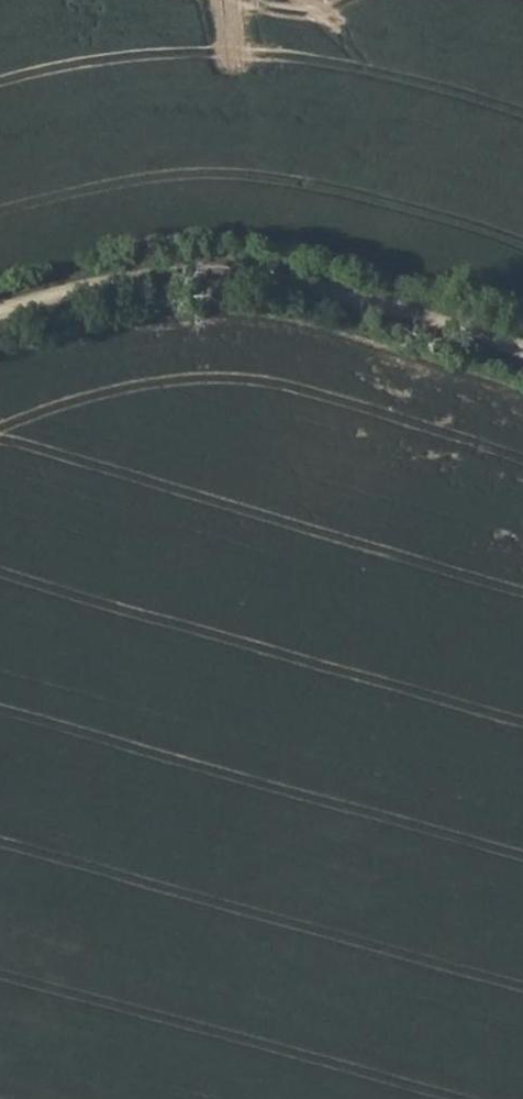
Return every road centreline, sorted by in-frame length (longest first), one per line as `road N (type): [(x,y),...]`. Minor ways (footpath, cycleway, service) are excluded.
road 1 (track): [(0,310),(150,278),(257,277),(332,292),(522,356)]

